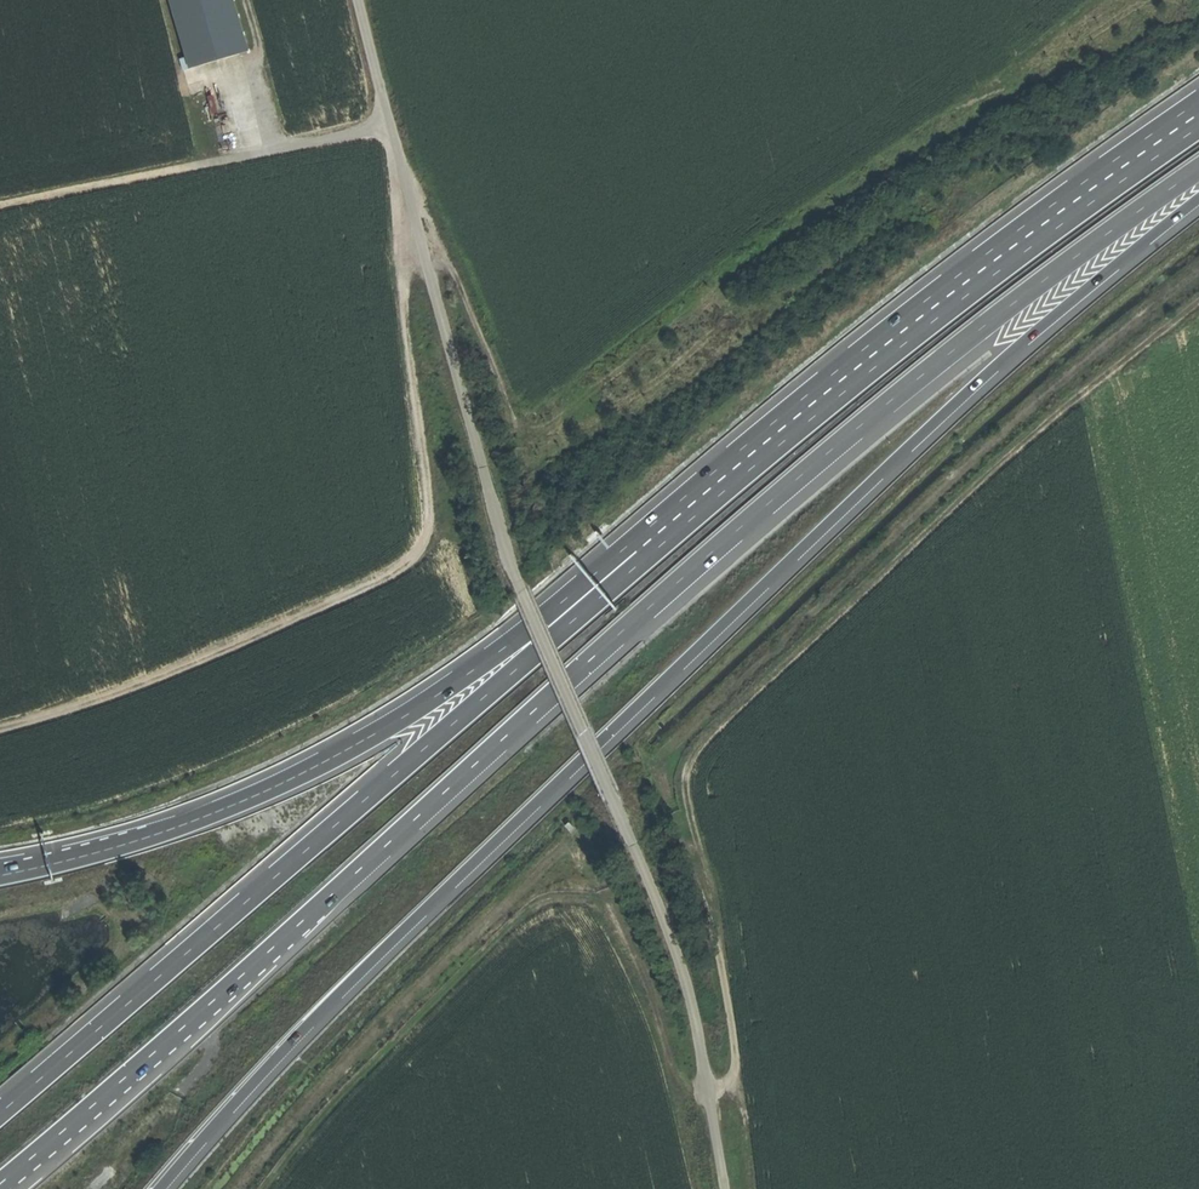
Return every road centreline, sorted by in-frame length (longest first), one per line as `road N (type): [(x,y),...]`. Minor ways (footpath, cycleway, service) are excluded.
road 1 (motorway): [(0,1183),(850,433),(1198,169)]
road 2 (motorway): [(161,1188),(360,972),(926,429),(1198,199)]
road 3 (track): [(728,1188),(681,952),(507,565),(359,0)]
road 4 (track): [(751,1188),(712,877),(693,831),(688,776),(704,745),(952,511),(1198,303)]
road 5 (track): [(0,730),(182,670),(410,562),(428,540),(436,512),(403,261),(414,210),(446,257),(536,471)]
road 6 (motorway): [(1198,126),(832,401),(567,627)]
road 7 (motorway): [(567,627),(0,1114)]
road 8 (motorway): [(567,627),(507,644),(363,741),(259,794),(50,865)]
road 9 (track): [(0,207),(390,122)]

